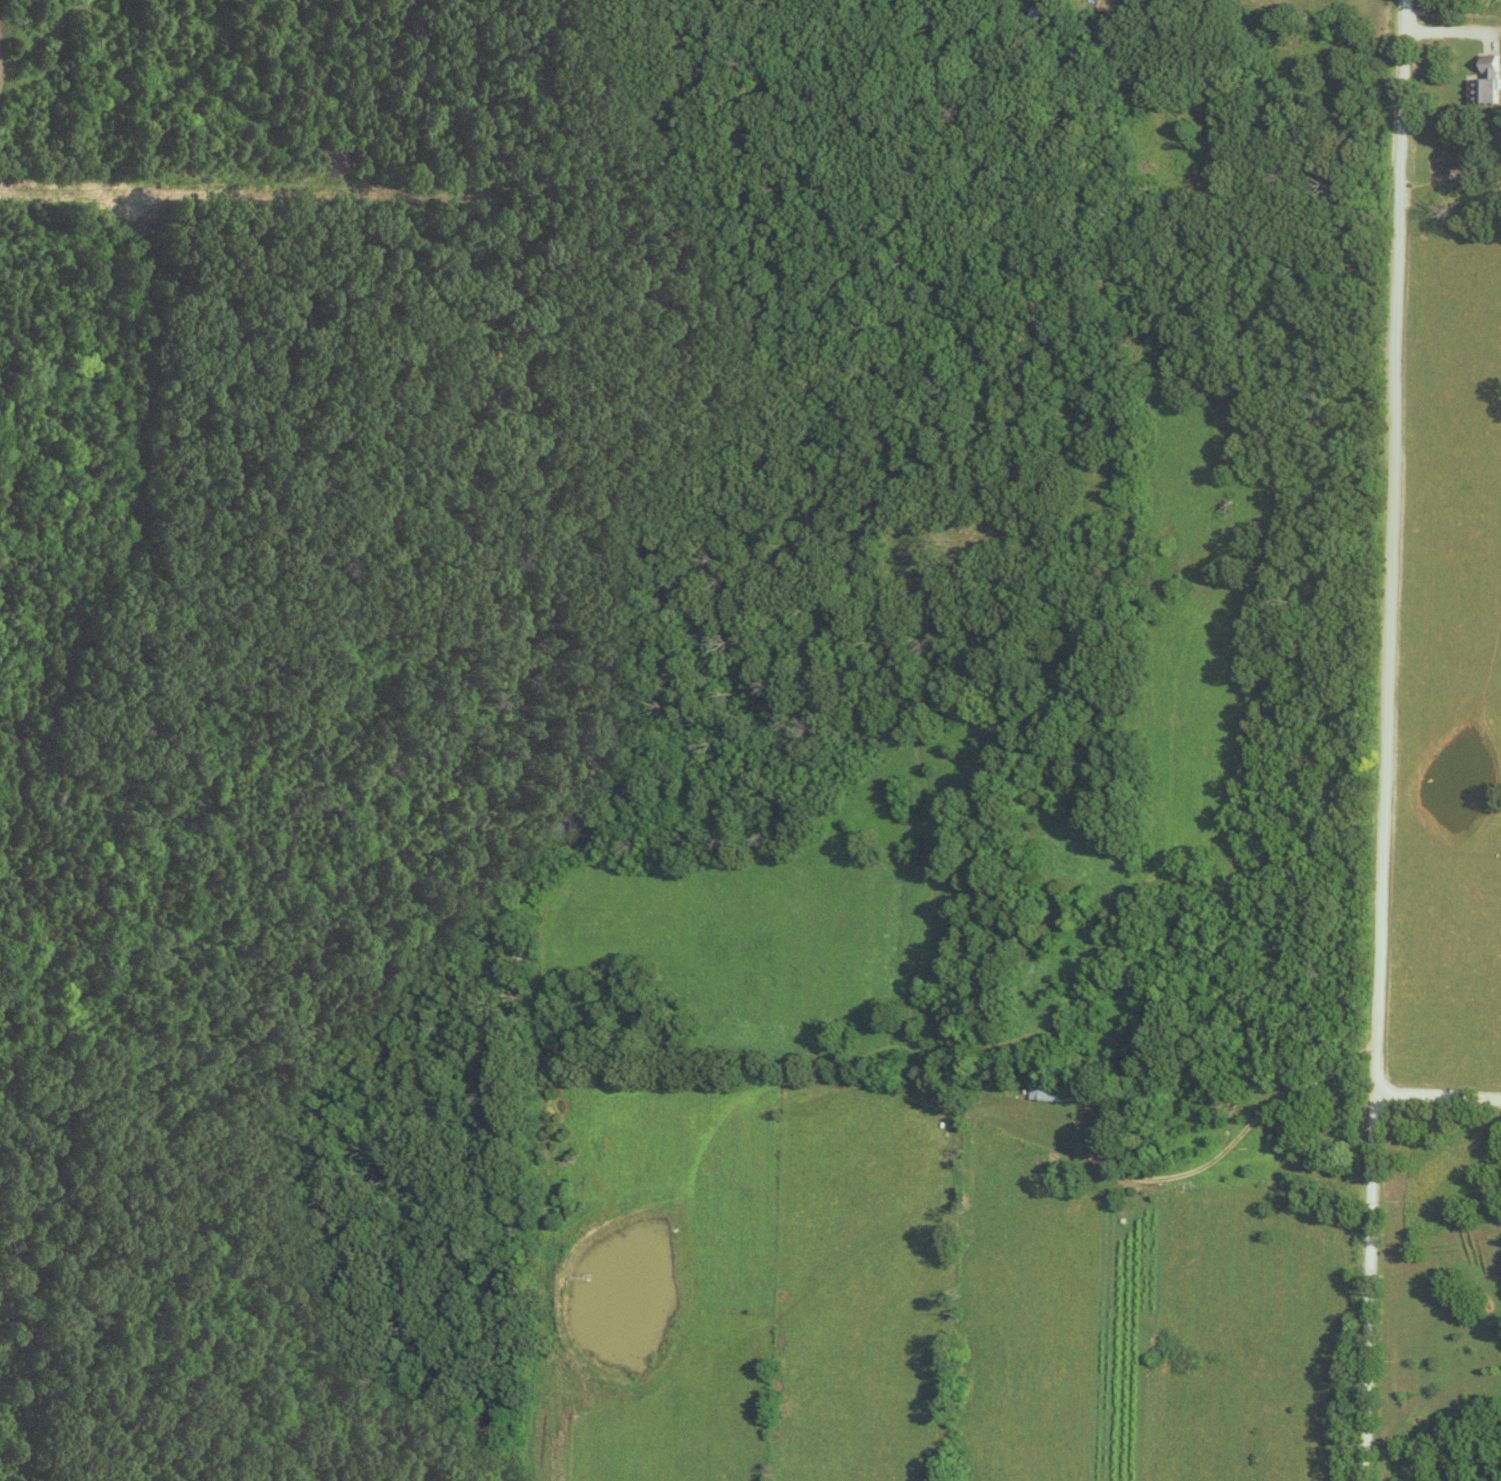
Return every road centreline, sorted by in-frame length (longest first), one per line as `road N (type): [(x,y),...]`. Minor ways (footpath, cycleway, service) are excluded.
road 1 (residential): [(1400,0),(1372,1092)]
road 2 (residential): [(1372,1092),(1363,1480)]
road 3 (residential): [(1090,1162),(960,1112),(919,1059),(907,1030),(900,886)]
road 4 (residential): [(1372,1092),(1500,1099)]

